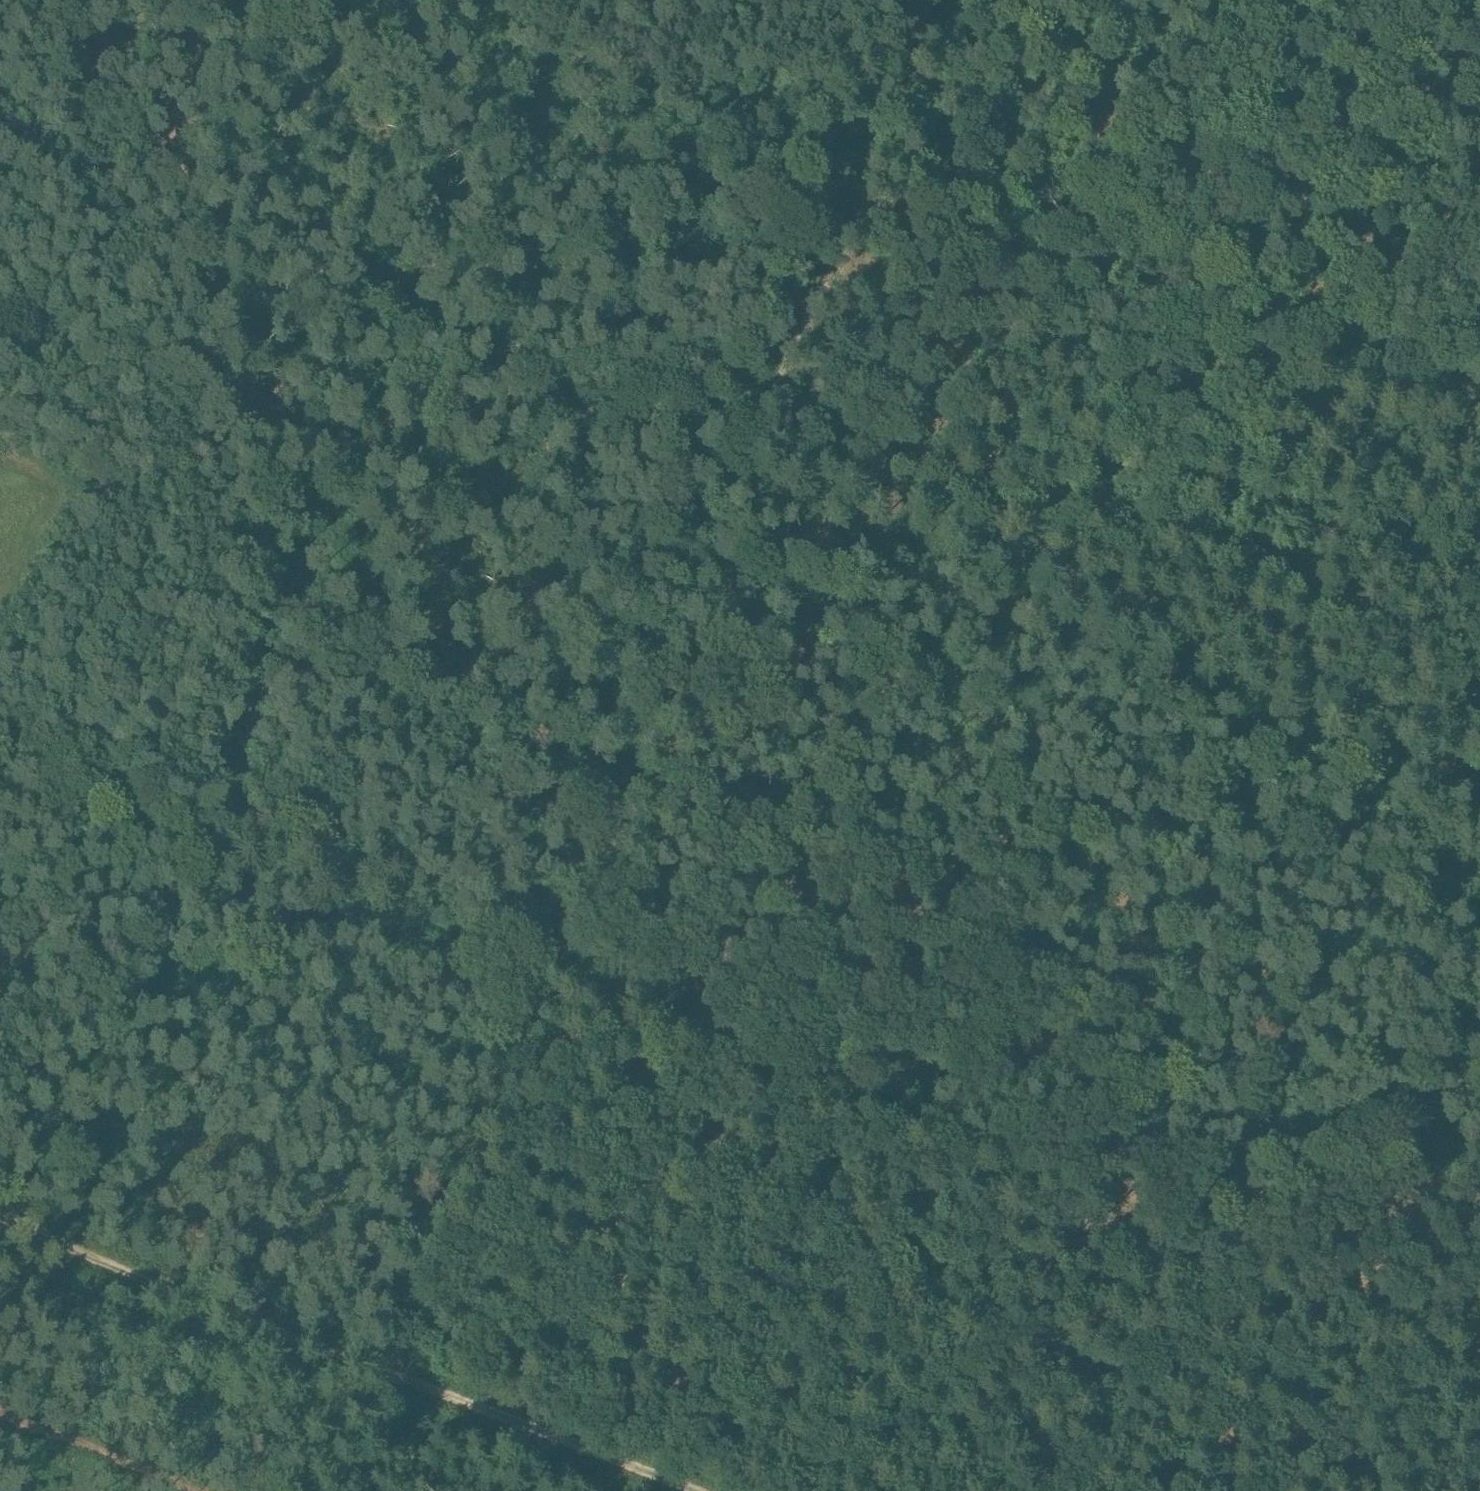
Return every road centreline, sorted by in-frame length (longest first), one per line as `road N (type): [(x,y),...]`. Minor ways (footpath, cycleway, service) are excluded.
road 1 (track): [(1479,1344),(1123,1205),(886,1100),(636,844),(441,683),(329,547),(147,120),(38,0)]
road 2 (track): [(379,1360),(636,844)]
road 3 (track): [(0,1208),(379,1360)]
road 4 (track): [(379,1360),(691,1490)]
road 5 (track): [(327,1490),(379,1360)]

